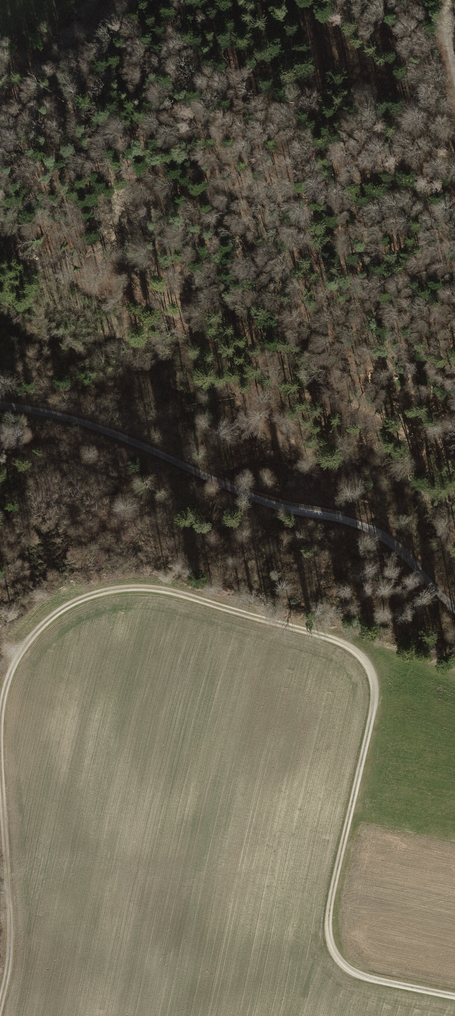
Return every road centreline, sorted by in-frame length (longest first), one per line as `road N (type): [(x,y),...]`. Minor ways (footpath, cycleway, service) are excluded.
road 1 (track): [(0,1002),(9,930),(1,745),(12,655),(66,596),(99,582),(145,582),(319,619),(364,641),(379,683),(329,947),(347,969),(367,978),(454,996)]
road 2 (residential): [(454,609),(363,523),(285,506),(111,430),(0,405)]

